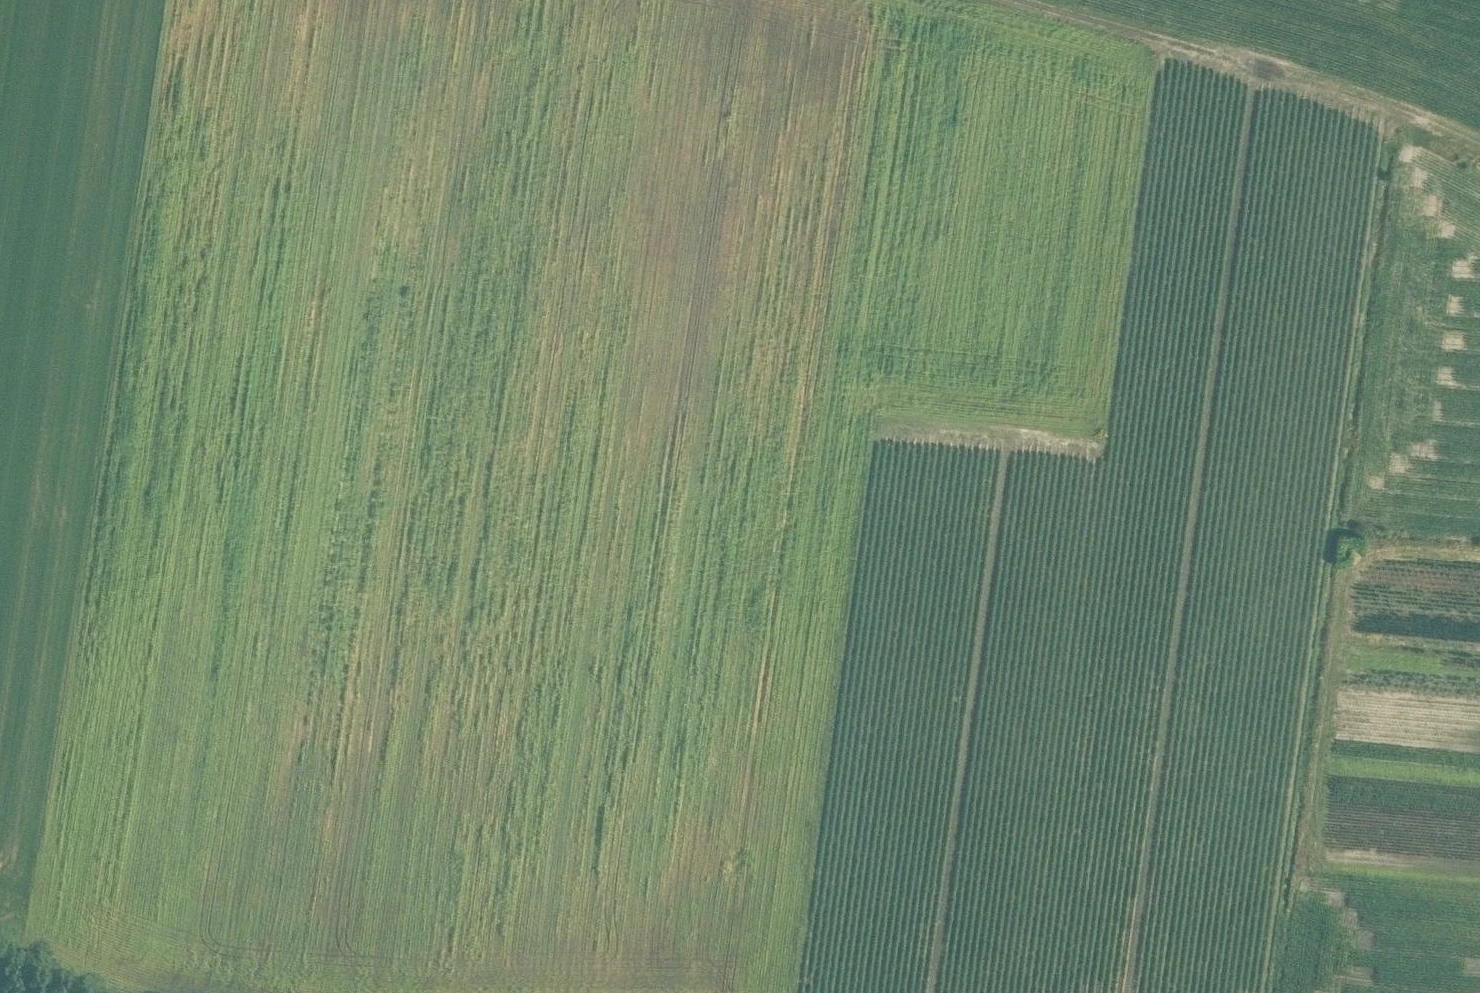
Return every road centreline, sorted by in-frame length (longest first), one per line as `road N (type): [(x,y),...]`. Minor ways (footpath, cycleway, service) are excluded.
road 1 (track): [(1017,0),(1479,150)]

